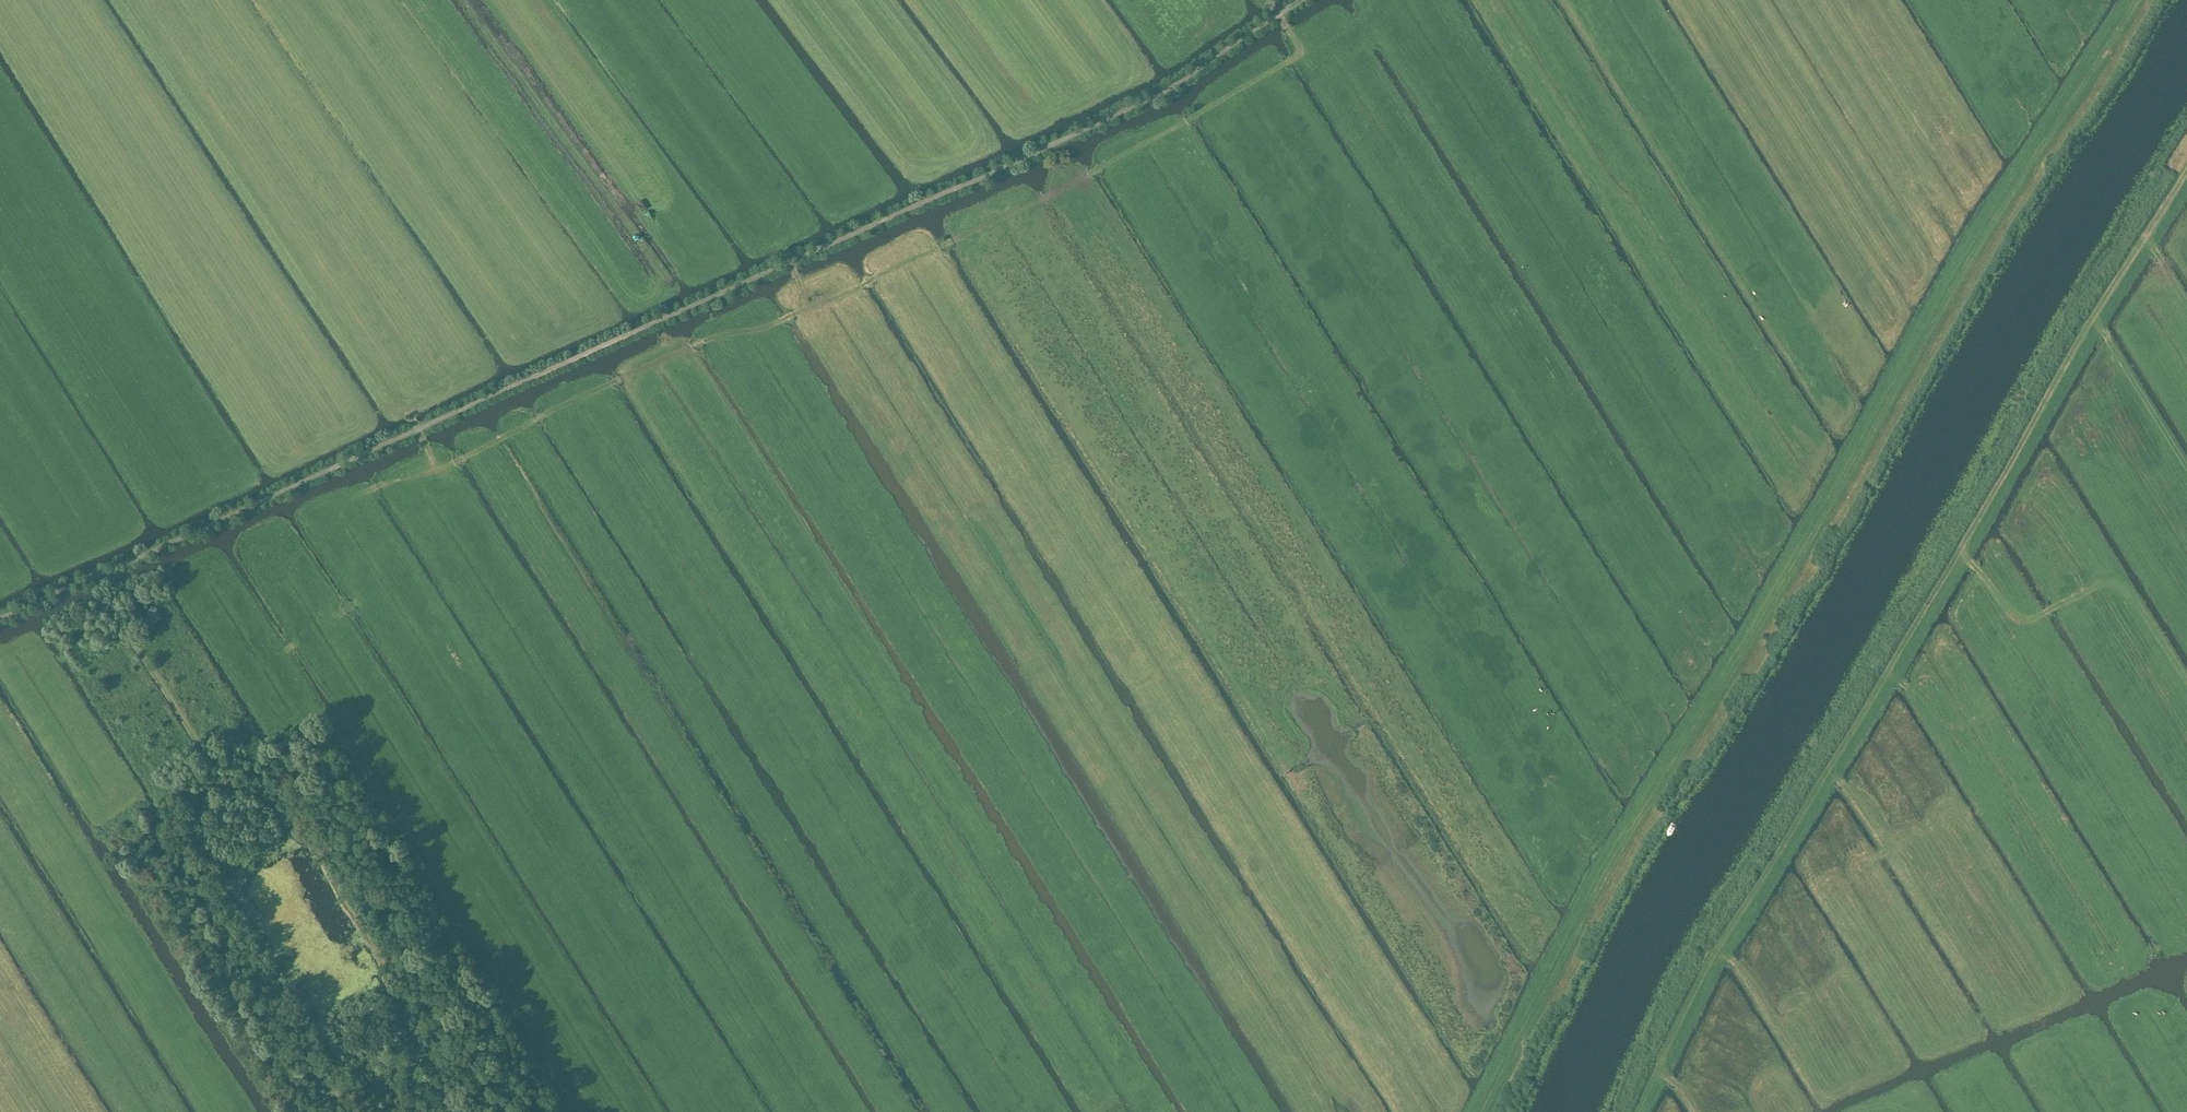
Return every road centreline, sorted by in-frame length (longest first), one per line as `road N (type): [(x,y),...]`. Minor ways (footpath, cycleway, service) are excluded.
road 1 (track): [(1711,958),(1892,664),(2049,386),(2186,169)]
road 2 (track): [(799,281),(809,306),(822,306),(1013,214),(1302,55),(1288,29)]
road 3 (track): [(429,451),(435,471),(696,343),(783,322),(809,306)]
road 4 (track): [(96,575),(205,758)]

